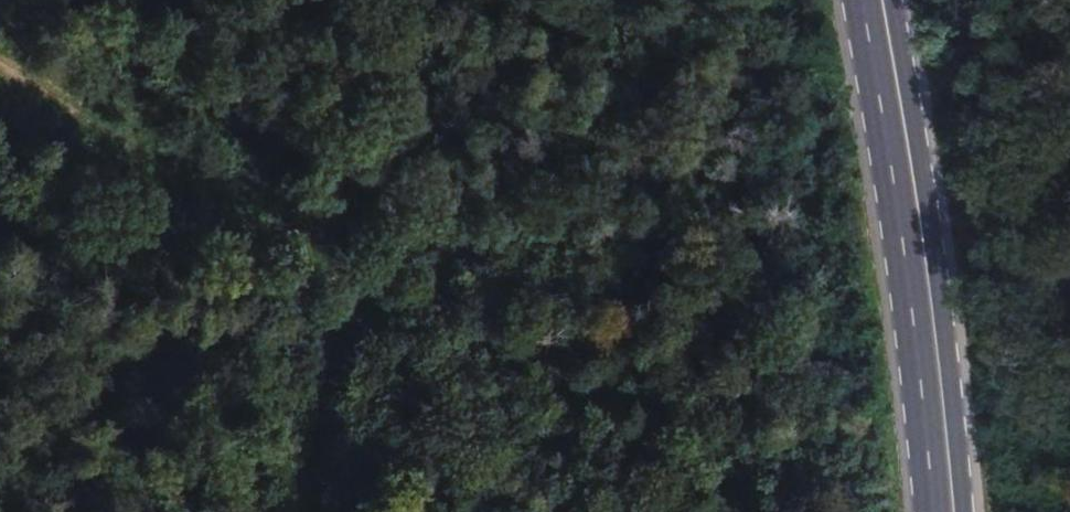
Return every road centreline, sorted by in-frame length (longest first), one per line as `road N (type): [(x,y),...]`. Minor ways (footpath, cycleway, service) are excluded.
road 1 (primary): [(951,511),(926,261),(881,0)]
road 2 (track): [(754,511),(335,256)]

